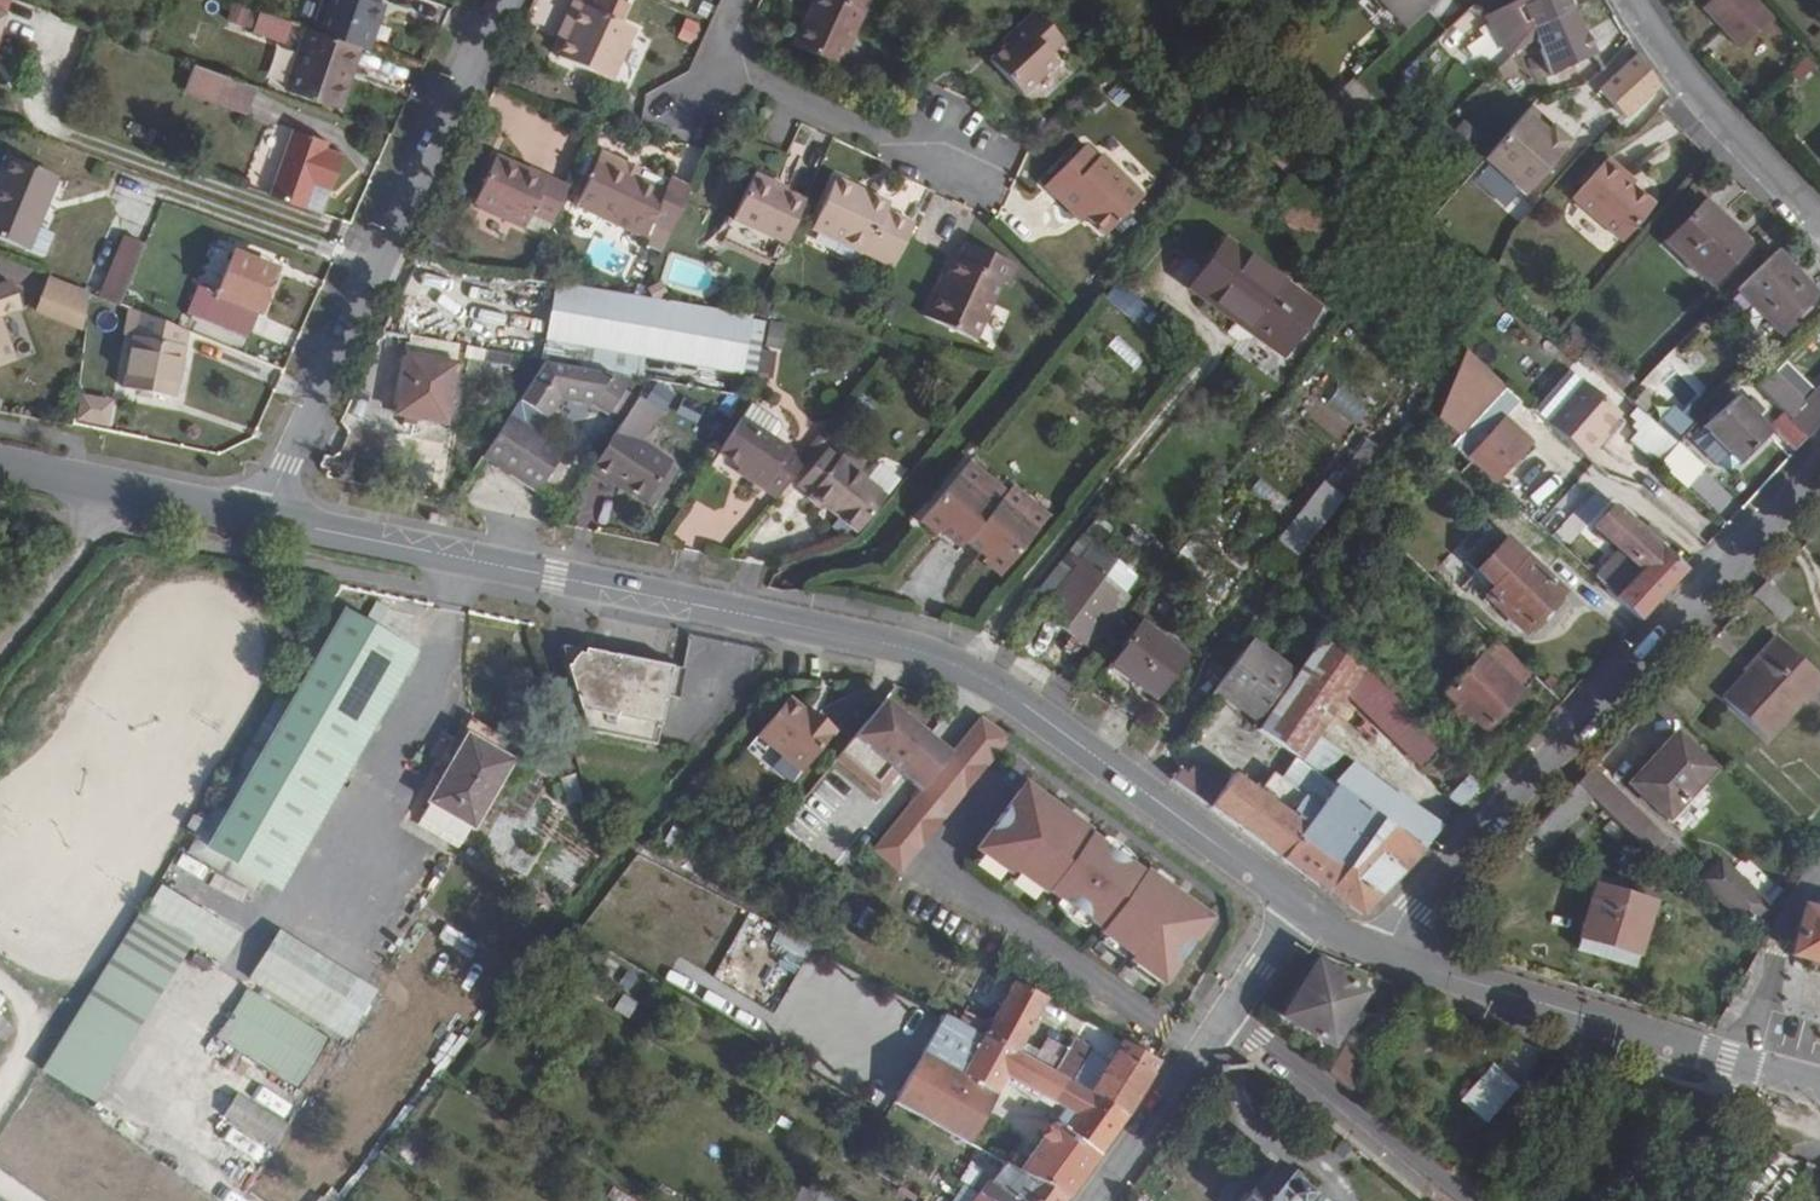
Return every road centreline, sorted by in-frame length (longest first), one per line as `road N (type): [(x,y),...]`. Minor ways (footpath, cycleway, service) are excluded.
road 1 (tertiary): [(1298,906),(958,671),(891,647),(259,518)]
road 2 (residential): [(1390,957),(1404,913),(1819,456)]
road 3 (residential): [(501,0),(259,518)]
road 4 (tertiary): [(1819,1088),(1390,957)]
road 5 (residential): [(1006,172),(944,143),(884,144),(712,64)]
road 6 (residential): [(1637,0),(1701,98),(1819,232)]
road 7 (residential): [(1456,1200),(1226,1016)]
road 8 (tertiary): [(259,518),(0,467)]
road 9 (residential): [(1095,1200),(1226,1016)]
road 10 (track): [(112,489),(0,647)]
road 11 (residential): [(1226,1016),(1298,906)]

